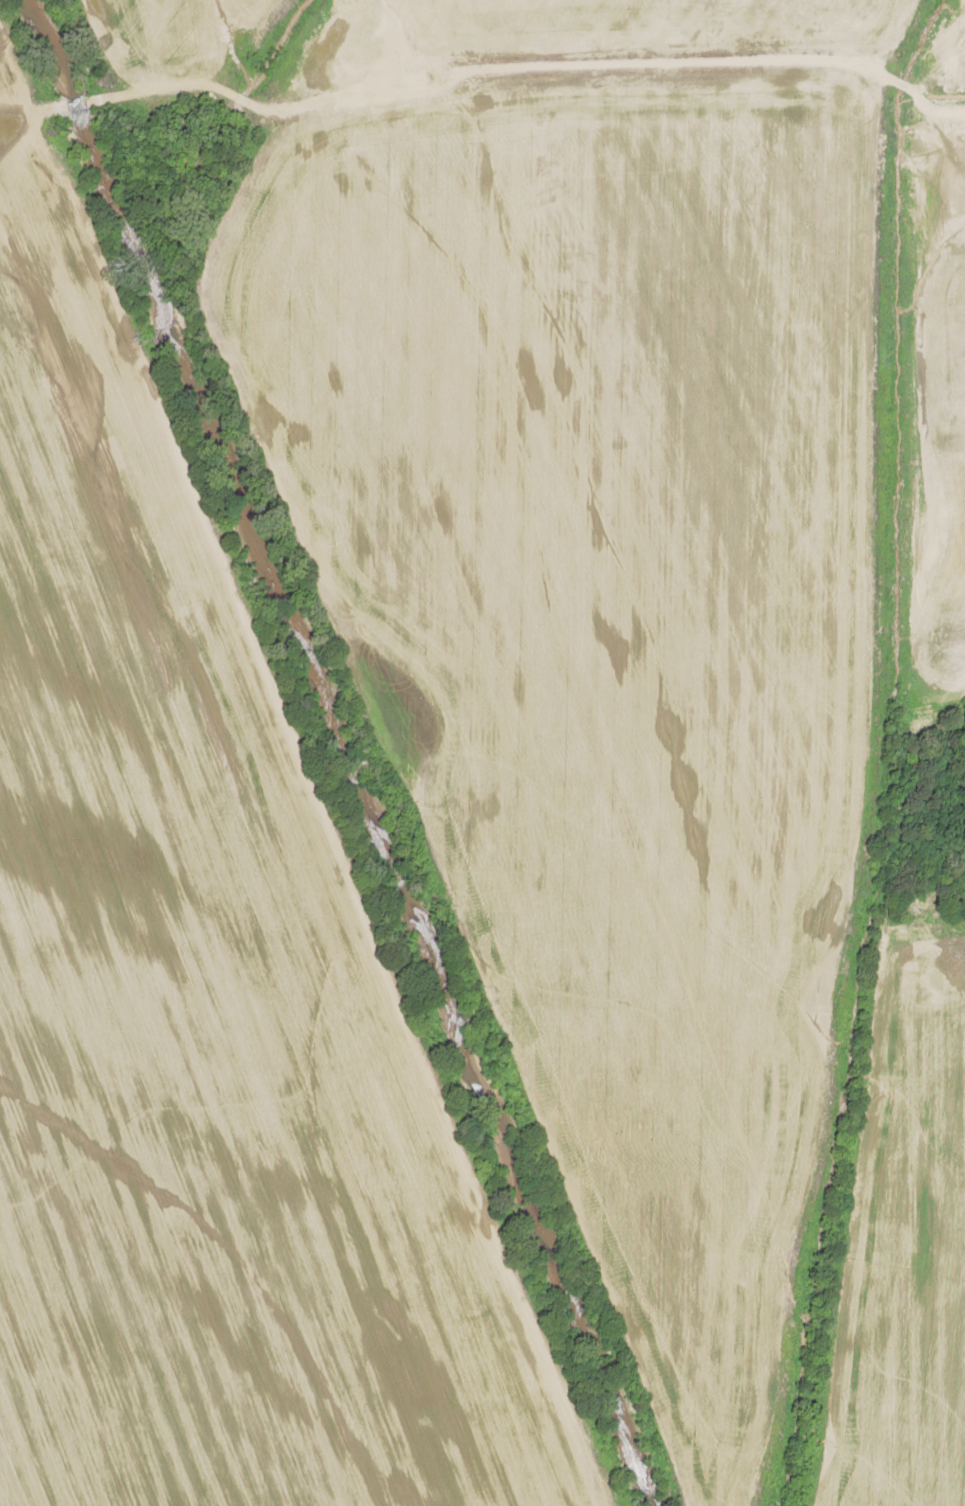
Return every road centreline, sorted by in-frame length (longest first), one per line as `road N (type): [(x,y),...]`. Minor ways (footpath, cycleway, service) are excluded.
road 1 (residential): [(0,95),(629,85)]

